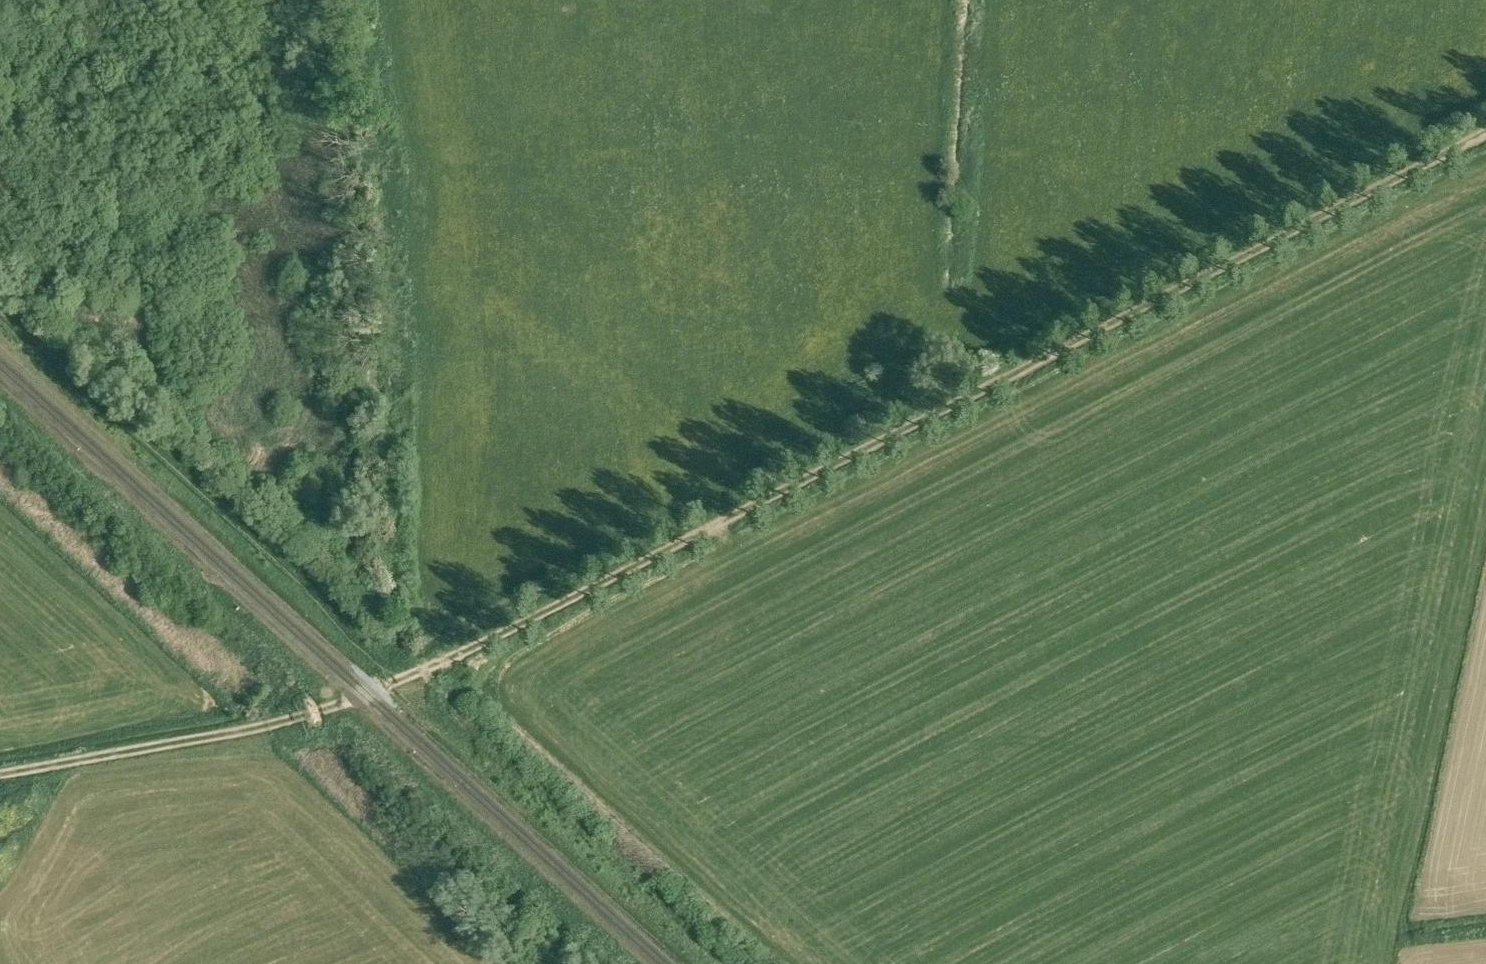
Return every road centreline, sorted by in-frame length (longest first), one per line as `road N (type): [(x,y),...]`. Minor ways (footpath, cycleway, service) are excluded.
road 1 (track): [(396,681),(654,560),(1485,141)]
road 2 (track): [(0,775),(334,707)]

